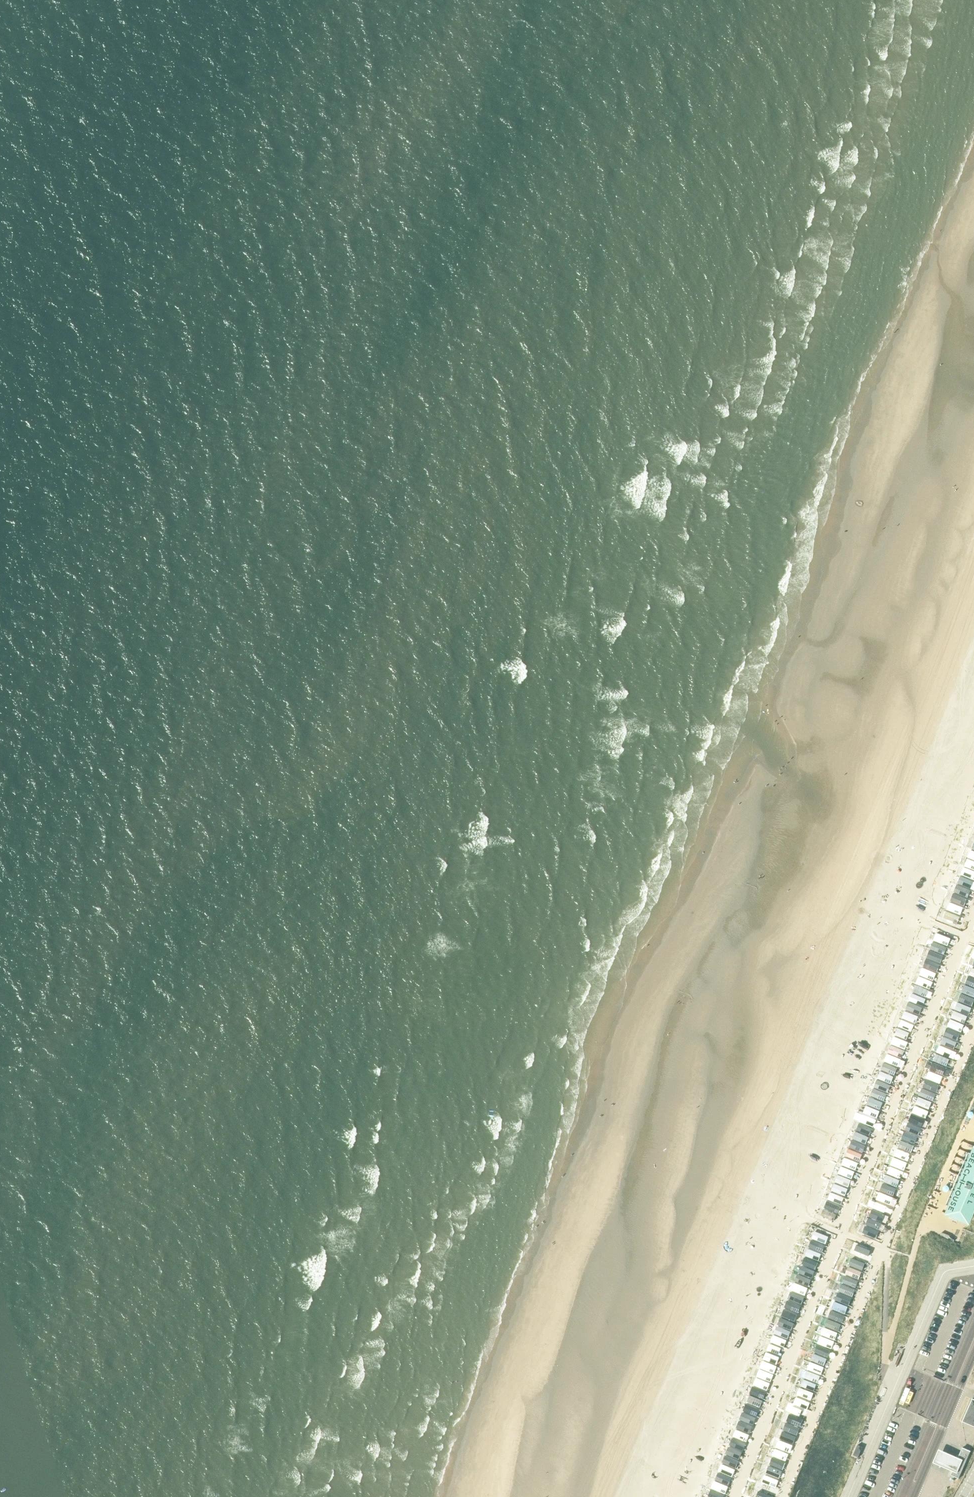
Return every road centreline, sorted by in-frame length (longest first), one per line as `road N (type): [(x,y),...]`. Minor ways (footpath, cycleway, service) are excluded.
road 1 (primary): [(973,1327),(902,1496)]
road 2 (primary): [(912,1496),(973,1352)]

